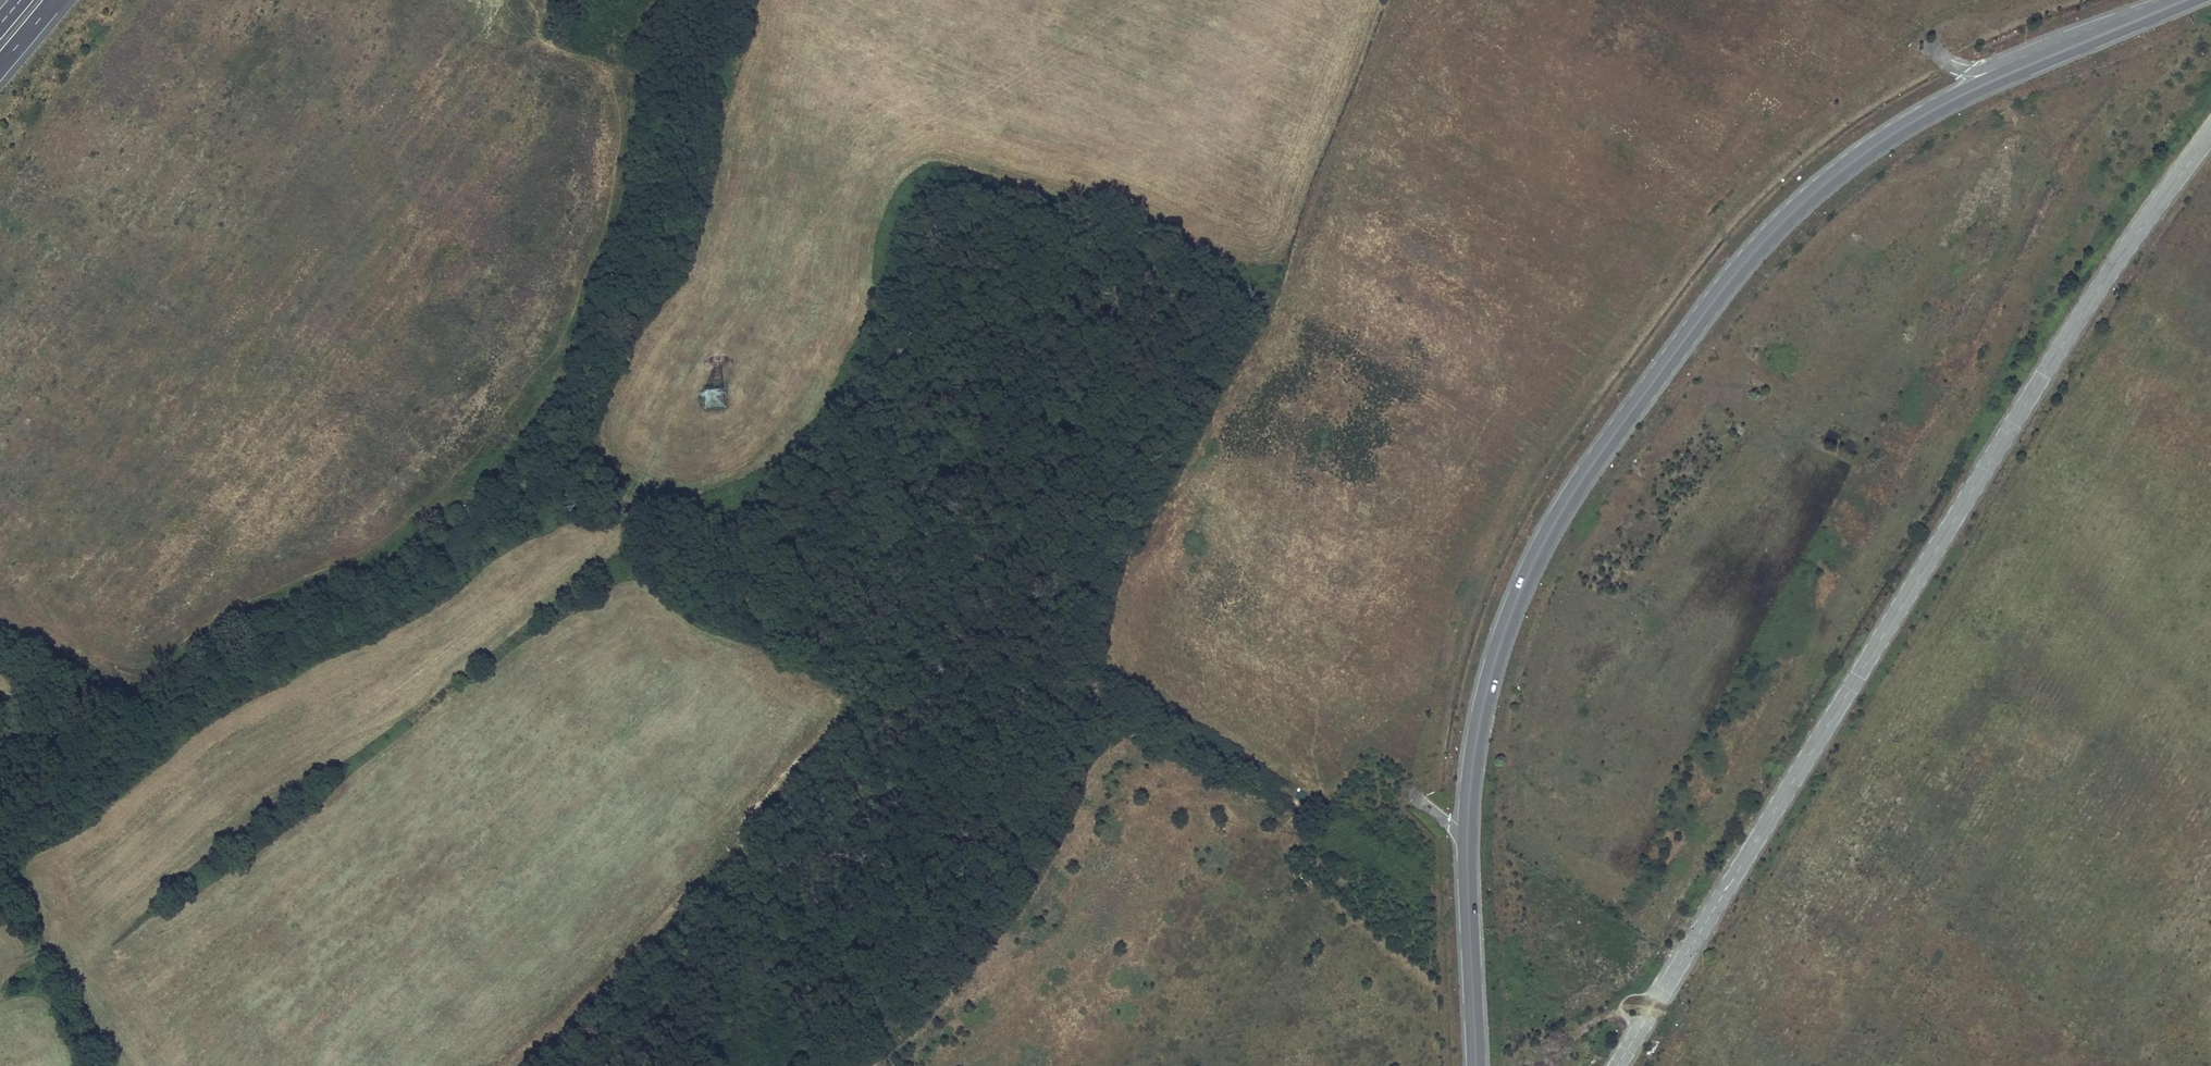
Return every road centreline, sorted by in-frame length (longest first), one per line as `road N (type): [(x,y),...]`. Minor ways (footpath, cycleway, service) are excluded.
road 1 (secondary): [(1476,1065),(1467,839),(1484,692),(1503,630),(1560,511),(1728,283),(1819,188),(1938,106),(2184,0)]

